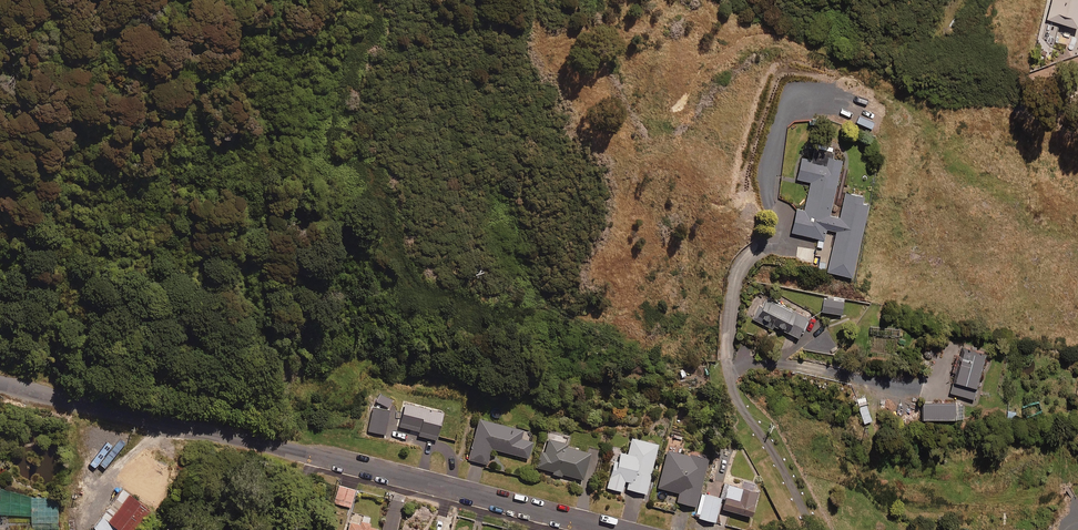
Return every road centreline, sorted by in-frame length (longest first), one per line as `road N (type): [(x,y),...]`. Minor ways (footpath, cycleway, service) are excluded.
road 1 (residential): [(624,529),(0,382)]
road 2 (residential): [(736,392),(813,529)]

